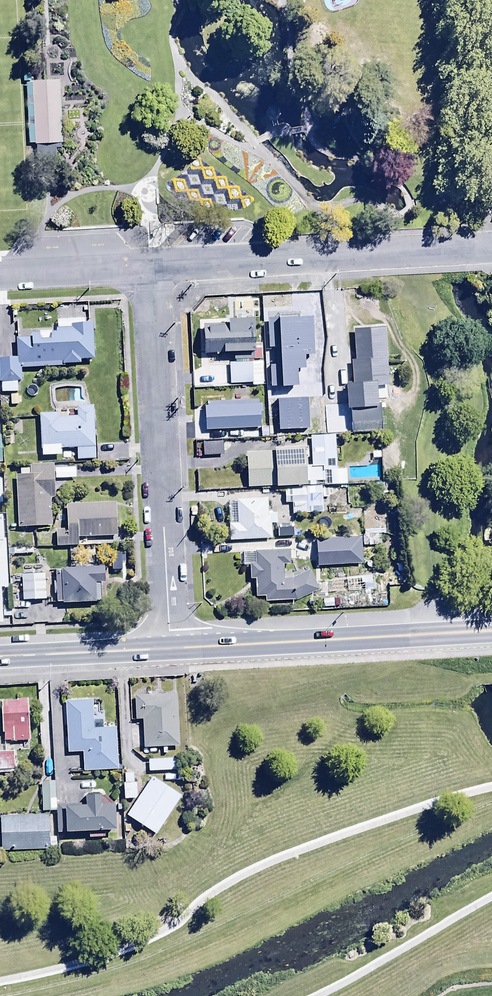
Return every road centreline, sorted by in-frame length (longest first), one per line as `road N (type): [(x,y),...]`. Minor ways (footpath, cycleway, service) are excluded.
road 1 (residential): [(151,264),(170,648)]
road 2 (residential): [(491,246),(151,264)]
road 3 (trunk): [(170,648),(491,633)]
road 4 (trunk): [(0,656),(170,648)]
road 5 (residential): [(151,264),(0,272)]

